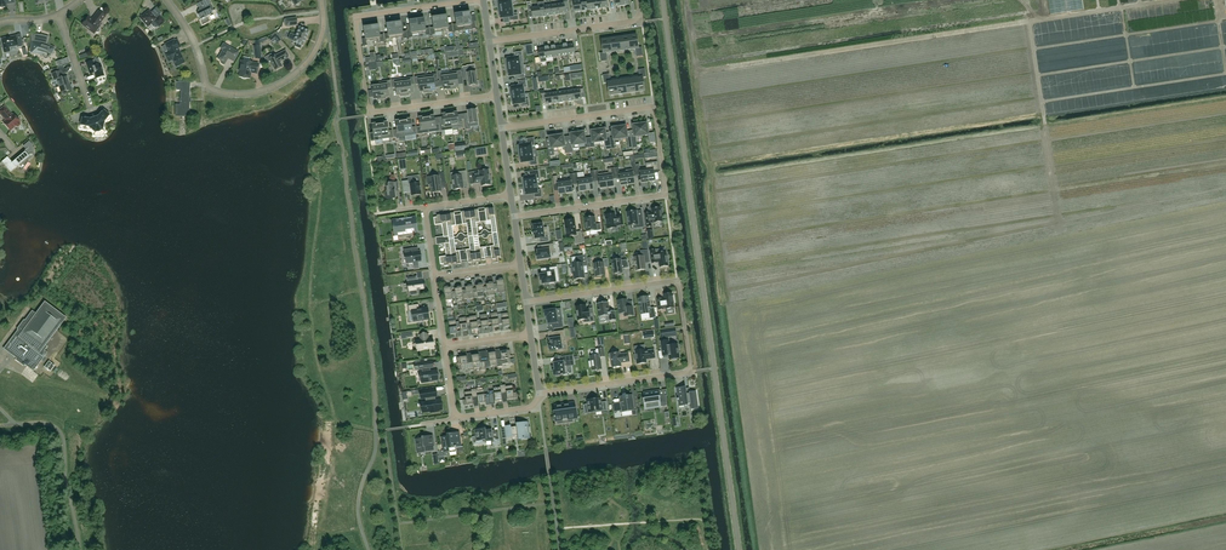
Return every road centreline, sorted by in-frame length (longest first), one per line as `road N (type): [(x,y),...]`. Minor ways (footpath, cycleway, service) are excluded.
road 1 (residential): [(526,303),(673,282),(689,358),(690,372),(539,393)]
road 2 (residential): [(502,128),(648,109),(665,186),(664,196),(514,217)]
road 3 (residential): [(473,0),(358,21),(368,110),(497,95)]
road 4 (residential): [(166,0),(191,38),(207,88),(243,95),(280,85),(309,60),(323,31),(321,0)]
road 5 (residential): [(638,0),(635,22),(490,41)]

